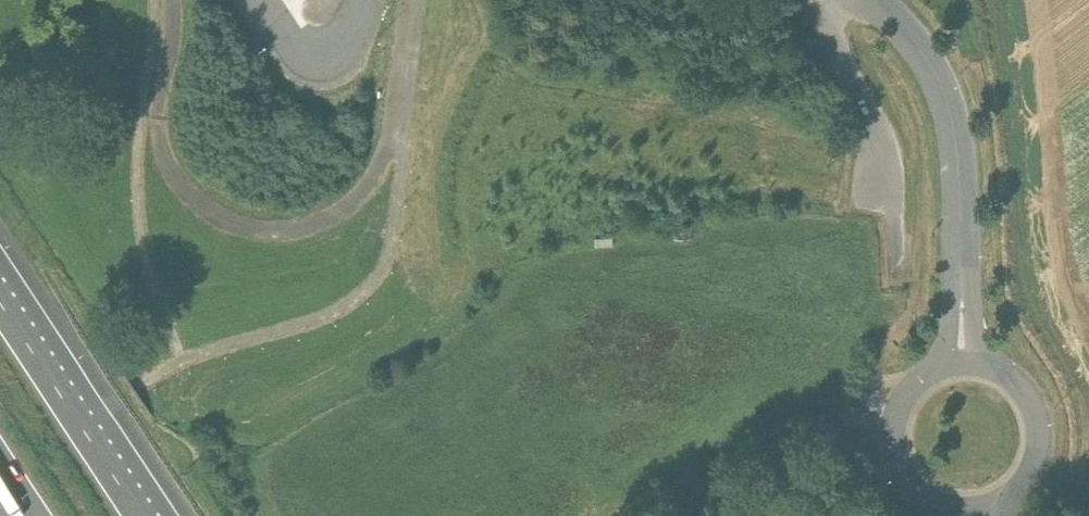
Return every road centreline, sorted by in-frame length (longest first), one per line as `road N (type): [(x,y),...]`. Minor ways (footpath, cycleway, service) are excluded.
road 1 (tertiary): [(962,270),(944,82),(882,0)]
road 2 (motorway): [(139,515),(0,304)]
road 3 (tertiary): [(942,367),(907,392),(896,411),(896,461),(927,500),(951,509),(996,505)]
road 4 (tertiary): [(996,505),(1032,471),(1040,432),(1023,391),(986,366)]

